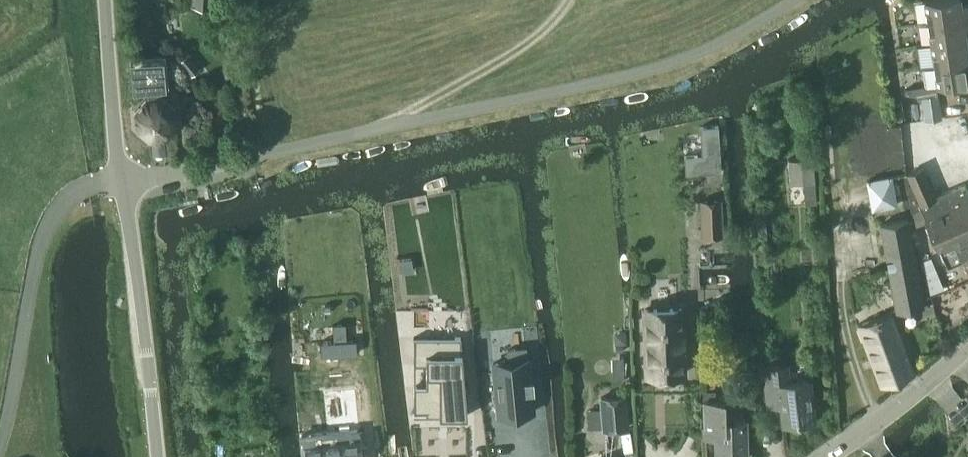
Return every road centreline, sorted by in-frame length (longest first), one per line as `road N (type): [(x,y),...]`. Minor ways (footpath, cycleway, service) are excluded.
road 1 (residential): [(158,456),(123,181)]
road 2 (track): [(568,0),(539,37),(382,131)]
road 3 (residential): [(123,181),(106,0)]
road 4 (track): [(487,456),(467,312)]
road 5 (unclassified): [(123,181),(254,158)]
road 6 (residential): [(867,434),(967,351)]

